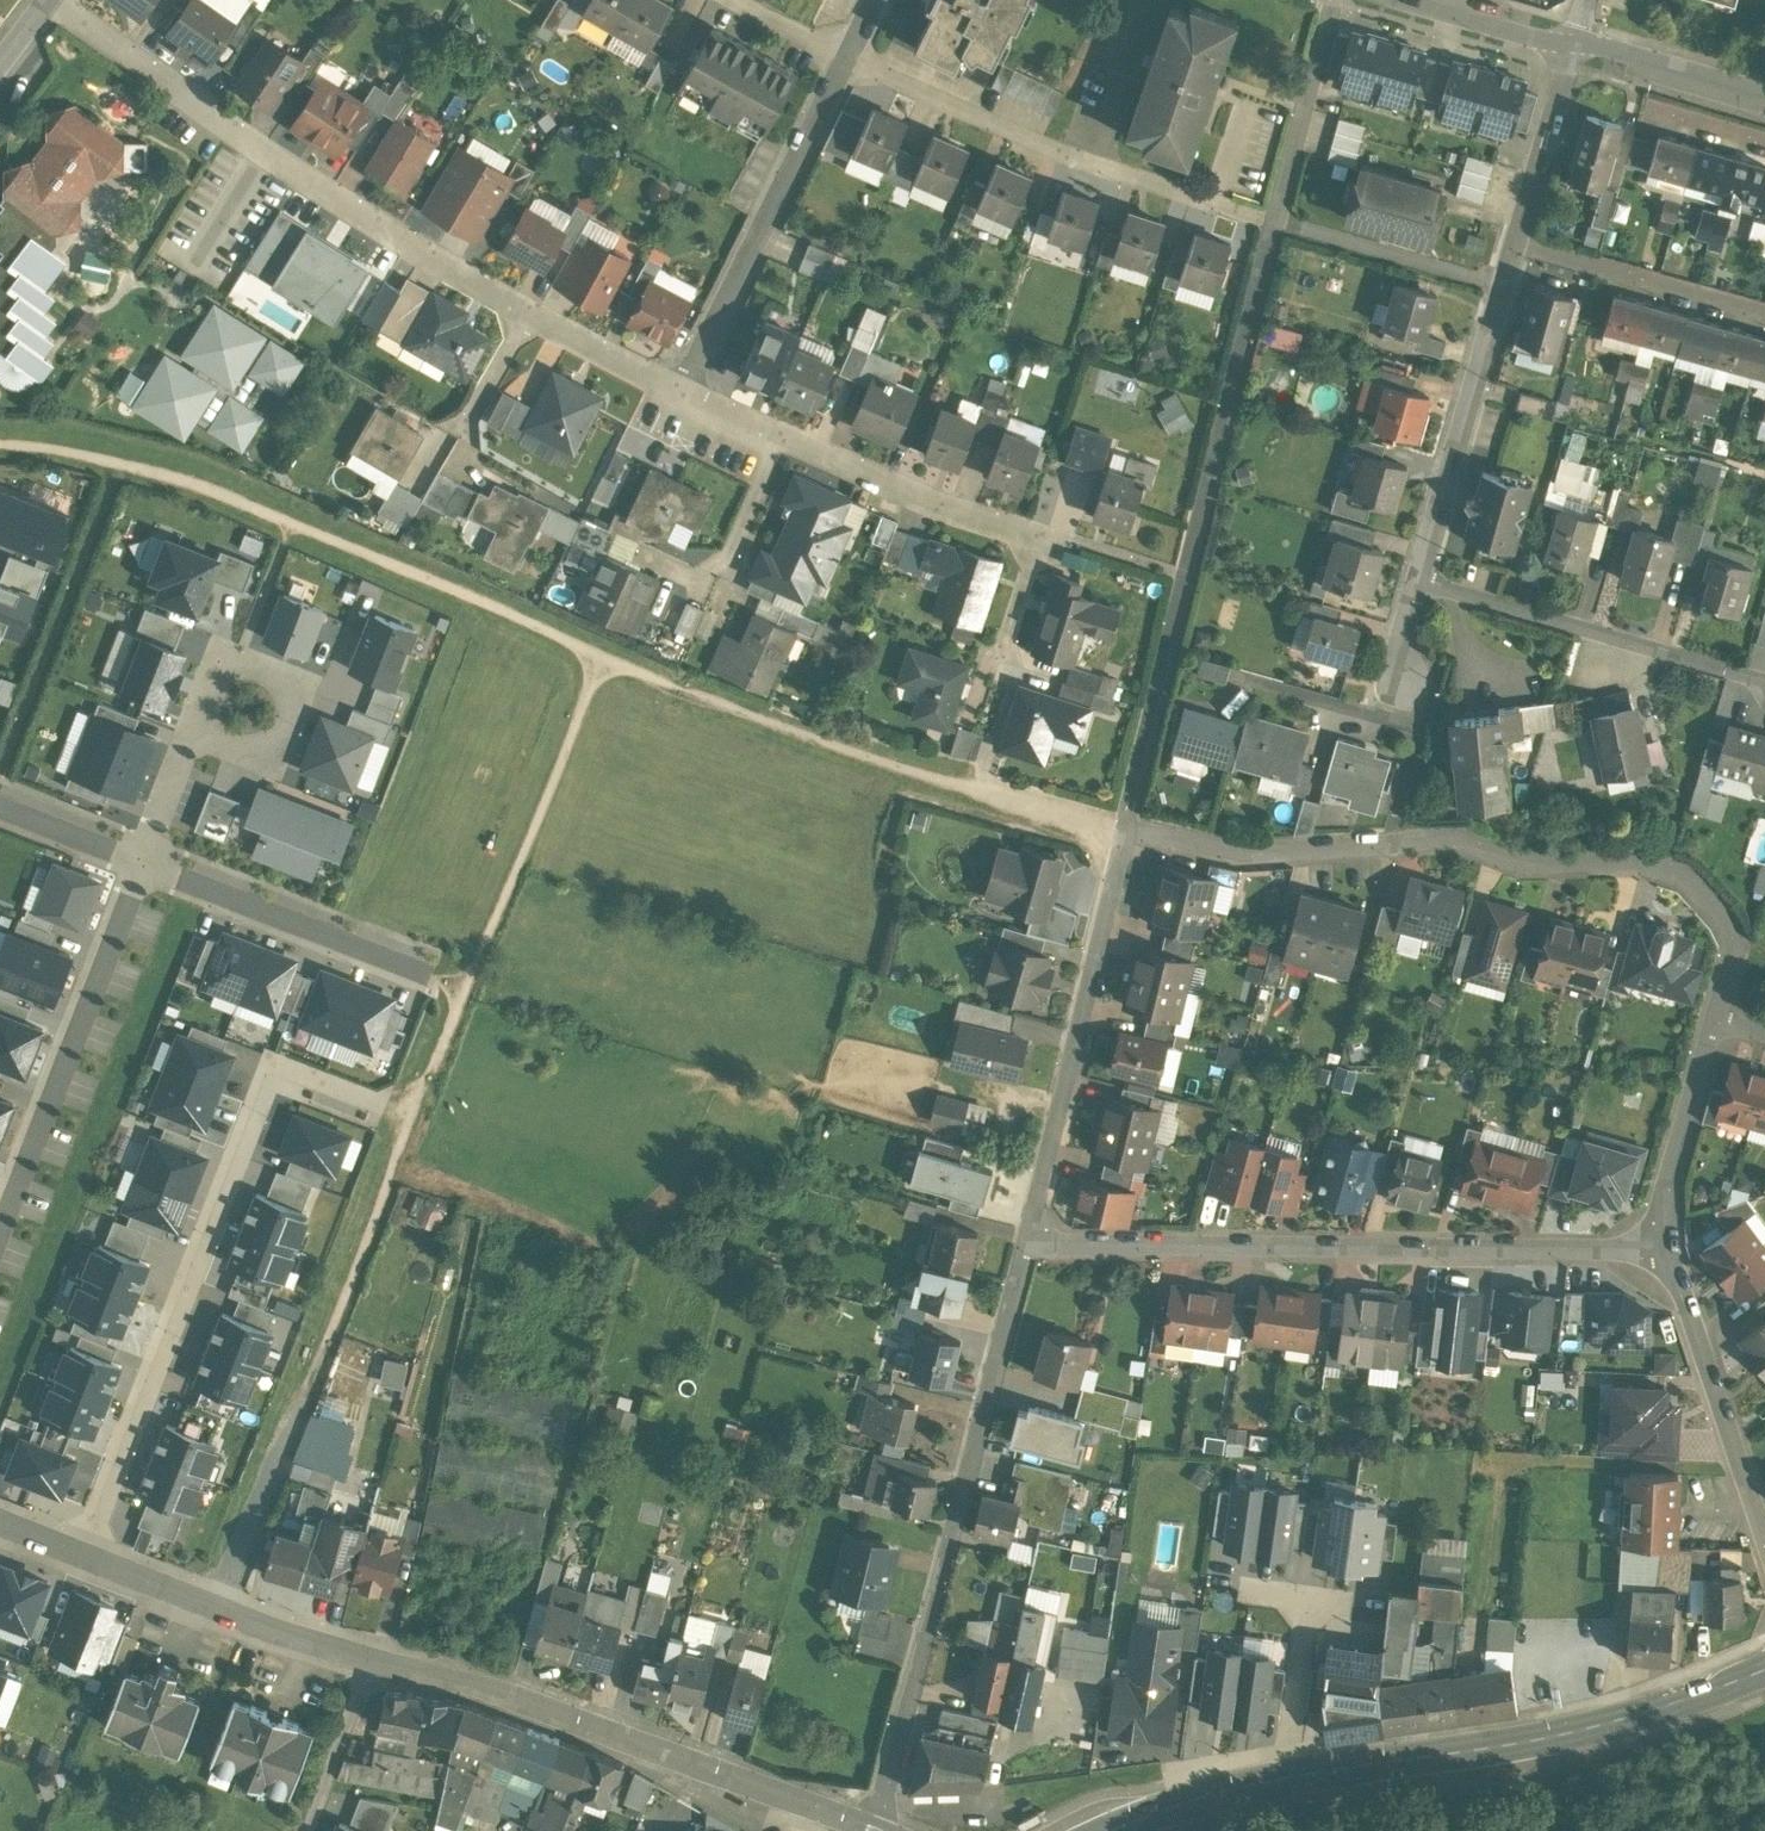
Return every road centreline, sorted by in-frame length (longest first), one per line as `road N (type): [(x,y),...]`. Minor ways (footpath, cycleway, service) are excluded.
road 1 (residential): [(869,1825),(368,1658),(89,1555)]
road 2 (residential): [(1125,827),(1259,855),(1457,836),(1522,867),(1665,865),(1712,900),(1734,941),(1709,1028)]
road 3 (residential): [(414,1120),(279,1066),(89,1555)]
road 4 (secondary): [(1764,1677),(1664,1716),(1287,1776),(1187,1800),(1115,1830)]
road 5 (residential): [(1030,1244),(1335,1254),(1647,1250)]
road 6 (residential): [(869,1825),(1030,1244)]
road 7 (residential): [(56,3),(300,180),(529,313)]
road 8 (residential): [(848,60),(1047,152),(1257,220)]
road 9 (residential): [(1030,1244),(1125,827)]
road 10 (residential): [(782,440),(1042,537),(994,669)]
road 11 (residential): [(0,1232),(145,863)]
road 12 (residential): [(848,60),(680,396)]
road 13 (residential): [(1415,577),(1764,684)]
road 14 (residential): [(145,863),(462,989)]
road 15 (residential): [(1647,1250),(1683,1290),(1764,1545)]
road 16 (residential): [(1501,288),(1415,577)]
road 17 (residential): [(1513,238),(1764,310)]
road 18 (residential): [(1271,223),(1501,288)]
road 19 (residential): [(197,733),(227,657),(295,684),(265,760)]
road 20 (residential): [(1709,1028),(1647,1250)]
road 21 (residential): [(1568,47),(1764,102)]
road 22 (residential): [(1568,47),(1513,238)]
road 23 (residential): [(529,313),(680,396)]
road 24 (residential): [(529,313),(449,450)]
road 25 (residential): [(782,440),(717,582)]
road 26 (residential): [(0,805),(145,863)]
road 27 (residential): [(1421,0),(1568,47)]
road 28 (residential): [(145,863),(197,733)]
road 29 (residential): [(736,0),(848,60)]

